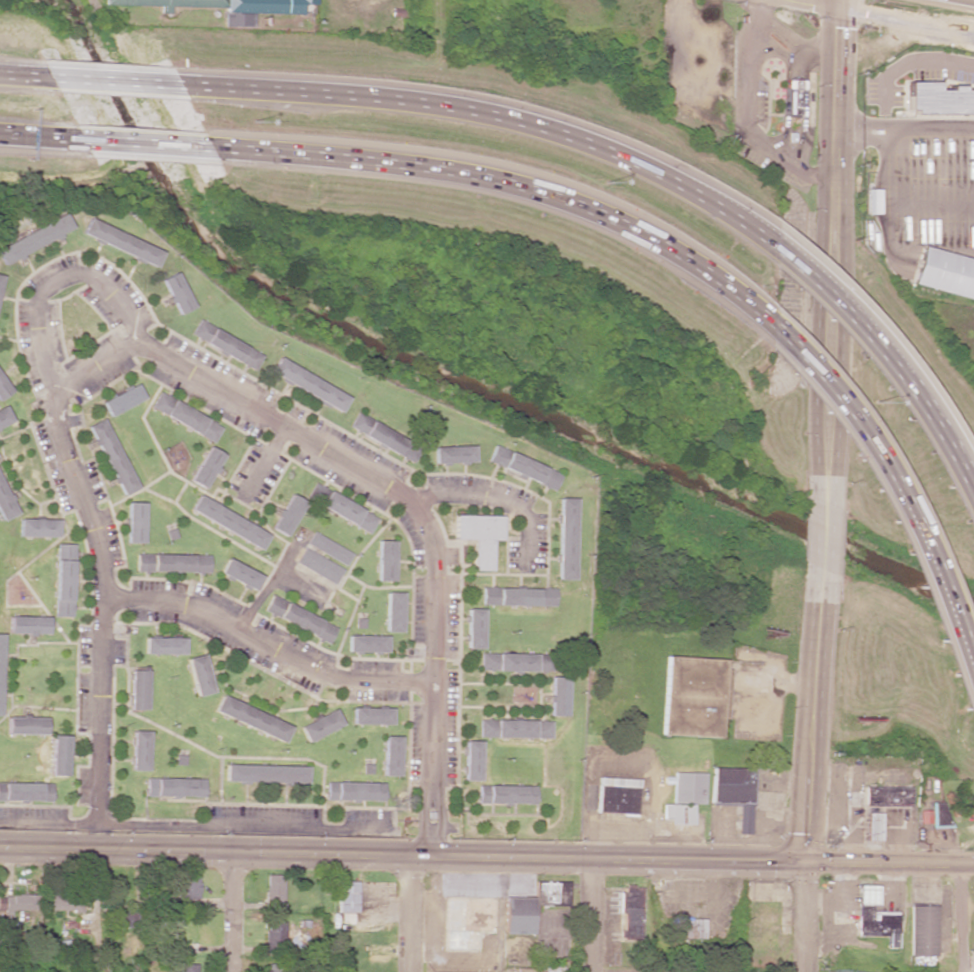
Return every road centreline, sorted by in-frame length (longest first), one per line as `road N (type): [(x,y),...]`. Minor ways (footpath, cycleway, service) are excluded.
road 1 (residential): [(99,848),(103,576),(55,406),(73,379),(140,344),(405,496),(422,519),(436,562),(430,855)]
road 2 (secondary): [(0,847),(805,863)]
road 3 (motorway): [(768,239),(695,192),(591,147),(461,111),(176,86)]
road 4 (motorway): [(205,147),(453,170),(541,194),(660,245),(766,320)]
road 5 (tertiary): [(838,0),(826,474)]
road 6 (motorway): [(766,320),(845,408),(890,479),(973,686)]
road 7 (residential): [(435,683),(326,675),(182,606),(104,600)]
road 8 (motorway): [(973,497),(889,358),(768,239)]
road 9 (tertiary): [(822,602),(805,863)]
road 10 (residential): [(140,344),(122,307),(86,274),(50,285),(38,298),(37,329),(59,391)]
road 11 (residential): [(973,33),(799,0)]
road 12 (secondary): [(805,863),(973,864)]
road 13 (residential): [(414,505),(443,494),(513,506),(528,523),(528,564)]
road 14 (tertiary): [(826,474),(822,602)]
road 15 (motorway): [(78,141),(205,147)]
road 16 (motorway): [(176,86),(50,78)]
road 17 (residential): [(233,851),(232,971)]

